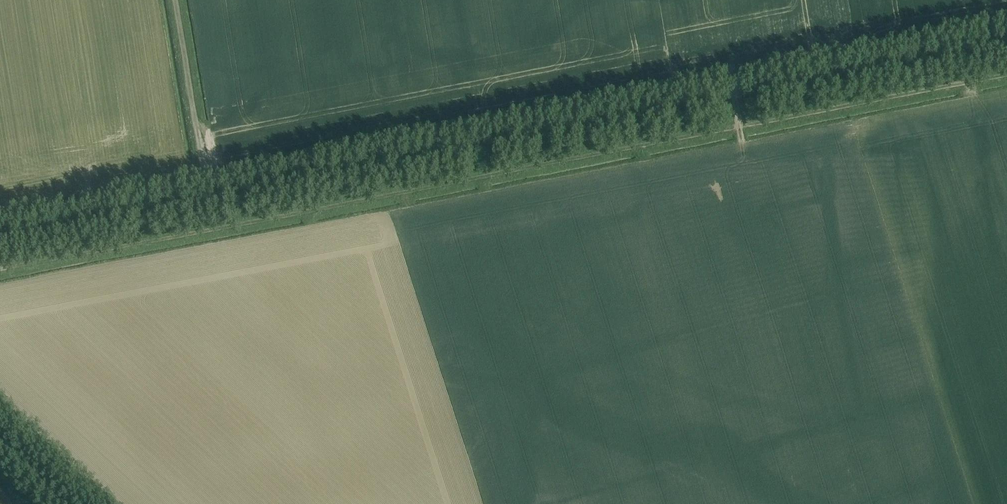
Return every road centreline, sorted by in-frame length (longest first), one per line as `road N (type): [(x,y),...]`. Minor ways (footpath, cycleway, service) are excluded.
road 1 (track): [(1006,73),(0,267)]
road 2 (unclassified): [(0,221),(1006,30)]
road 3 (track): [(204,183),(173,0)]

